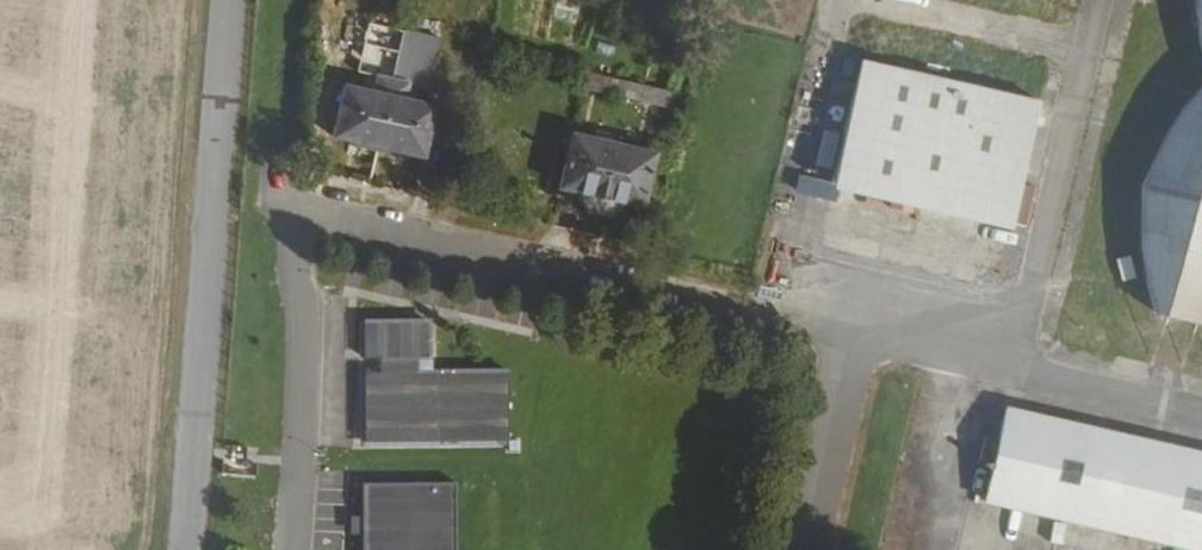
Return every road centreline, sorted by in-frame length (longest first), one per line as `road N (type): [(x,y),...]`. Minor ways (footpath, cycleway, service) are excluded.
road 1 (residential): [(273,151),(273,197),(739,309)]

